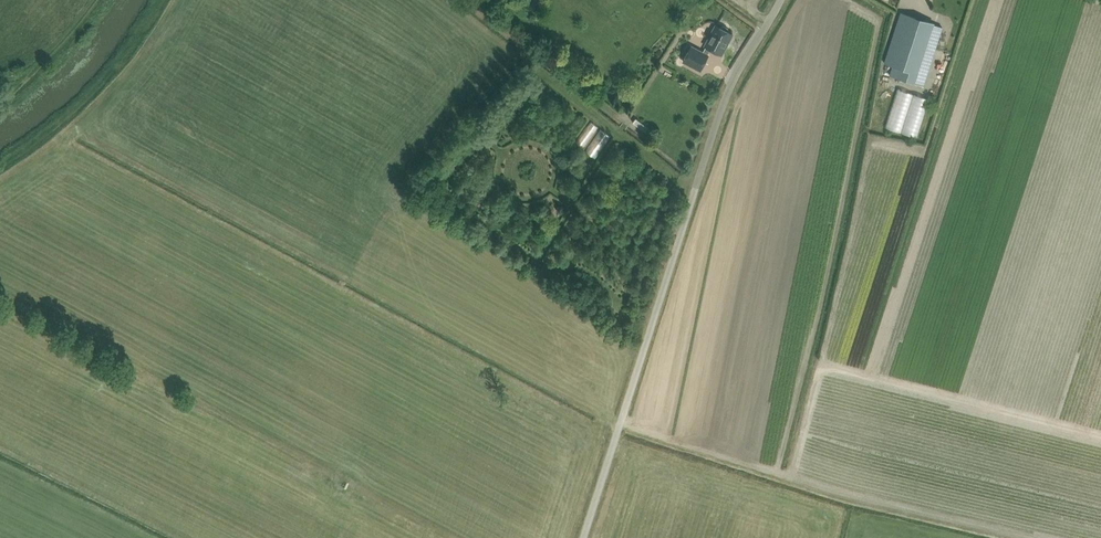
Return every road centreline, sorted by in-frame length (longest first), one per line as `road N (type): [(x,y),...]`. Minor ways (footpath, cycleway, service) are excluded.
road 1 (unclassified): [(592,537),(730,103),(777,0)]

